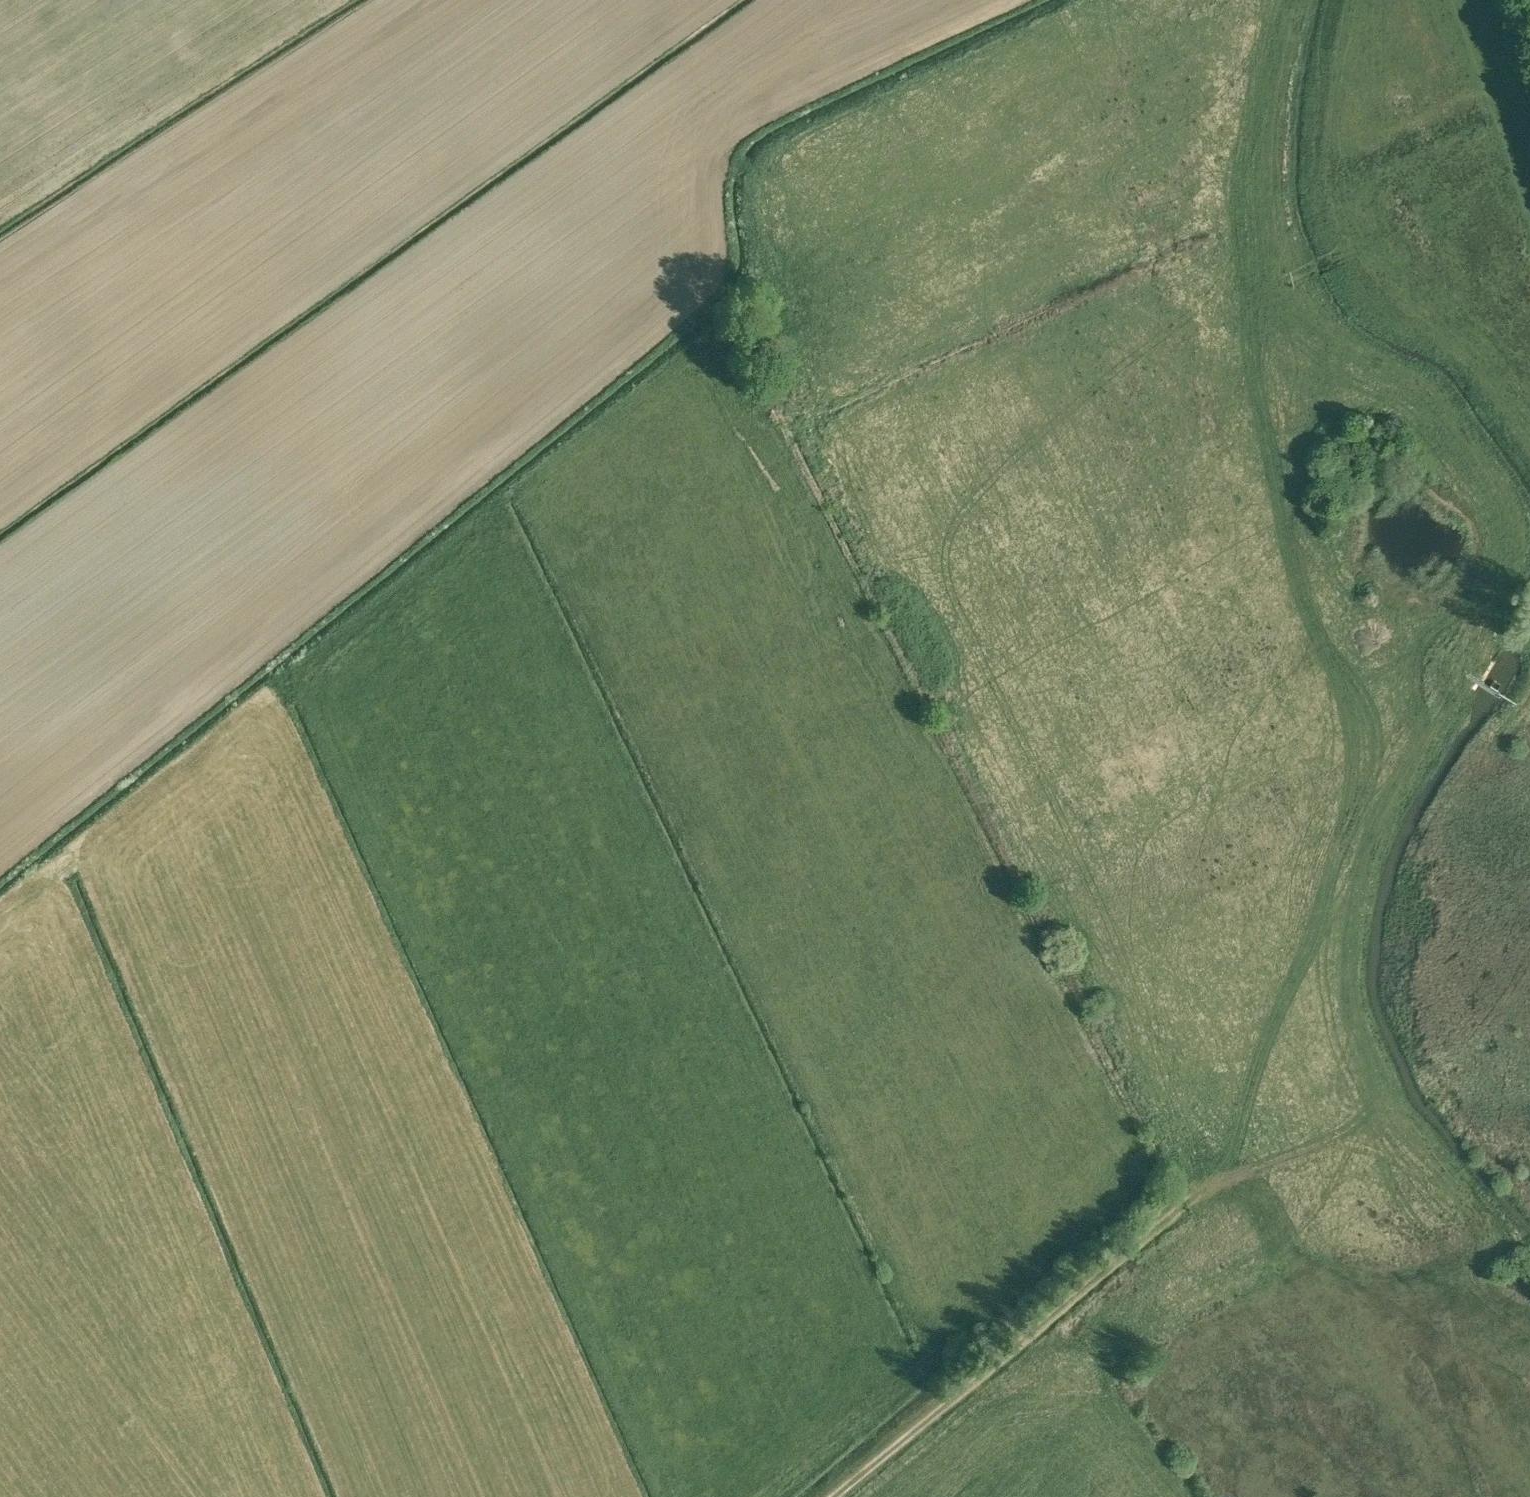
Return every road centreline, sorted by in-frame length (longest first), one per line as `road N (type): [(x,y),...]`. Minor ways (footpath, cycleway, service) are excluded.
road 1 (track): [(830,1496),(1069,1292),(1219,1181),(1383,771),(1485,596),(1510,519),(1422,398),(1262,297),(1246,252),(1281,0)]

